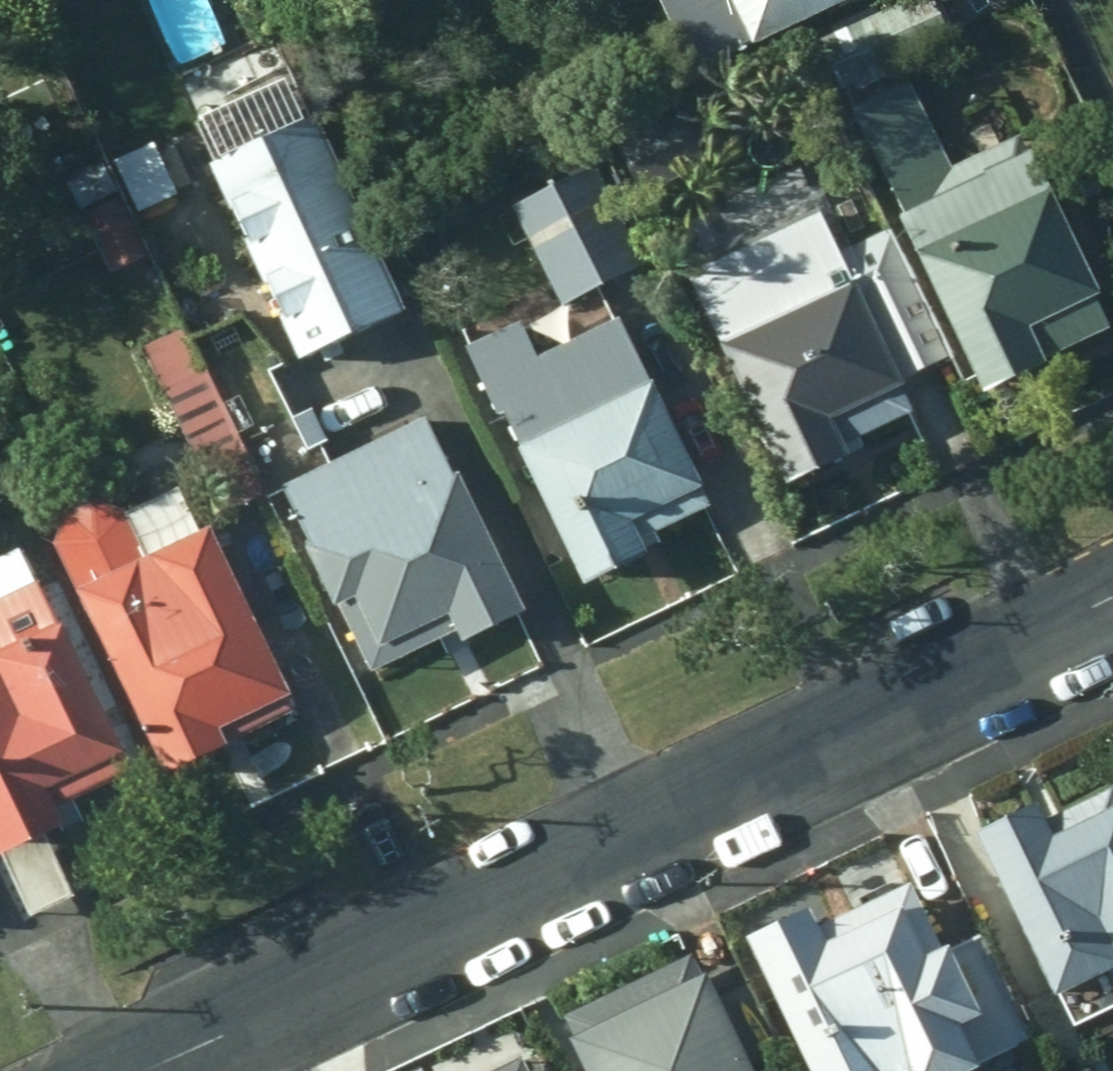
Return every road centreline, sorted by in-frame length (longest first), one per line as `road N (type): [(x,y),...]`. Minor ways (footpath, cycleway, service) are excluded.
road 1 (residential): [(1112,593),(121,1070)]

